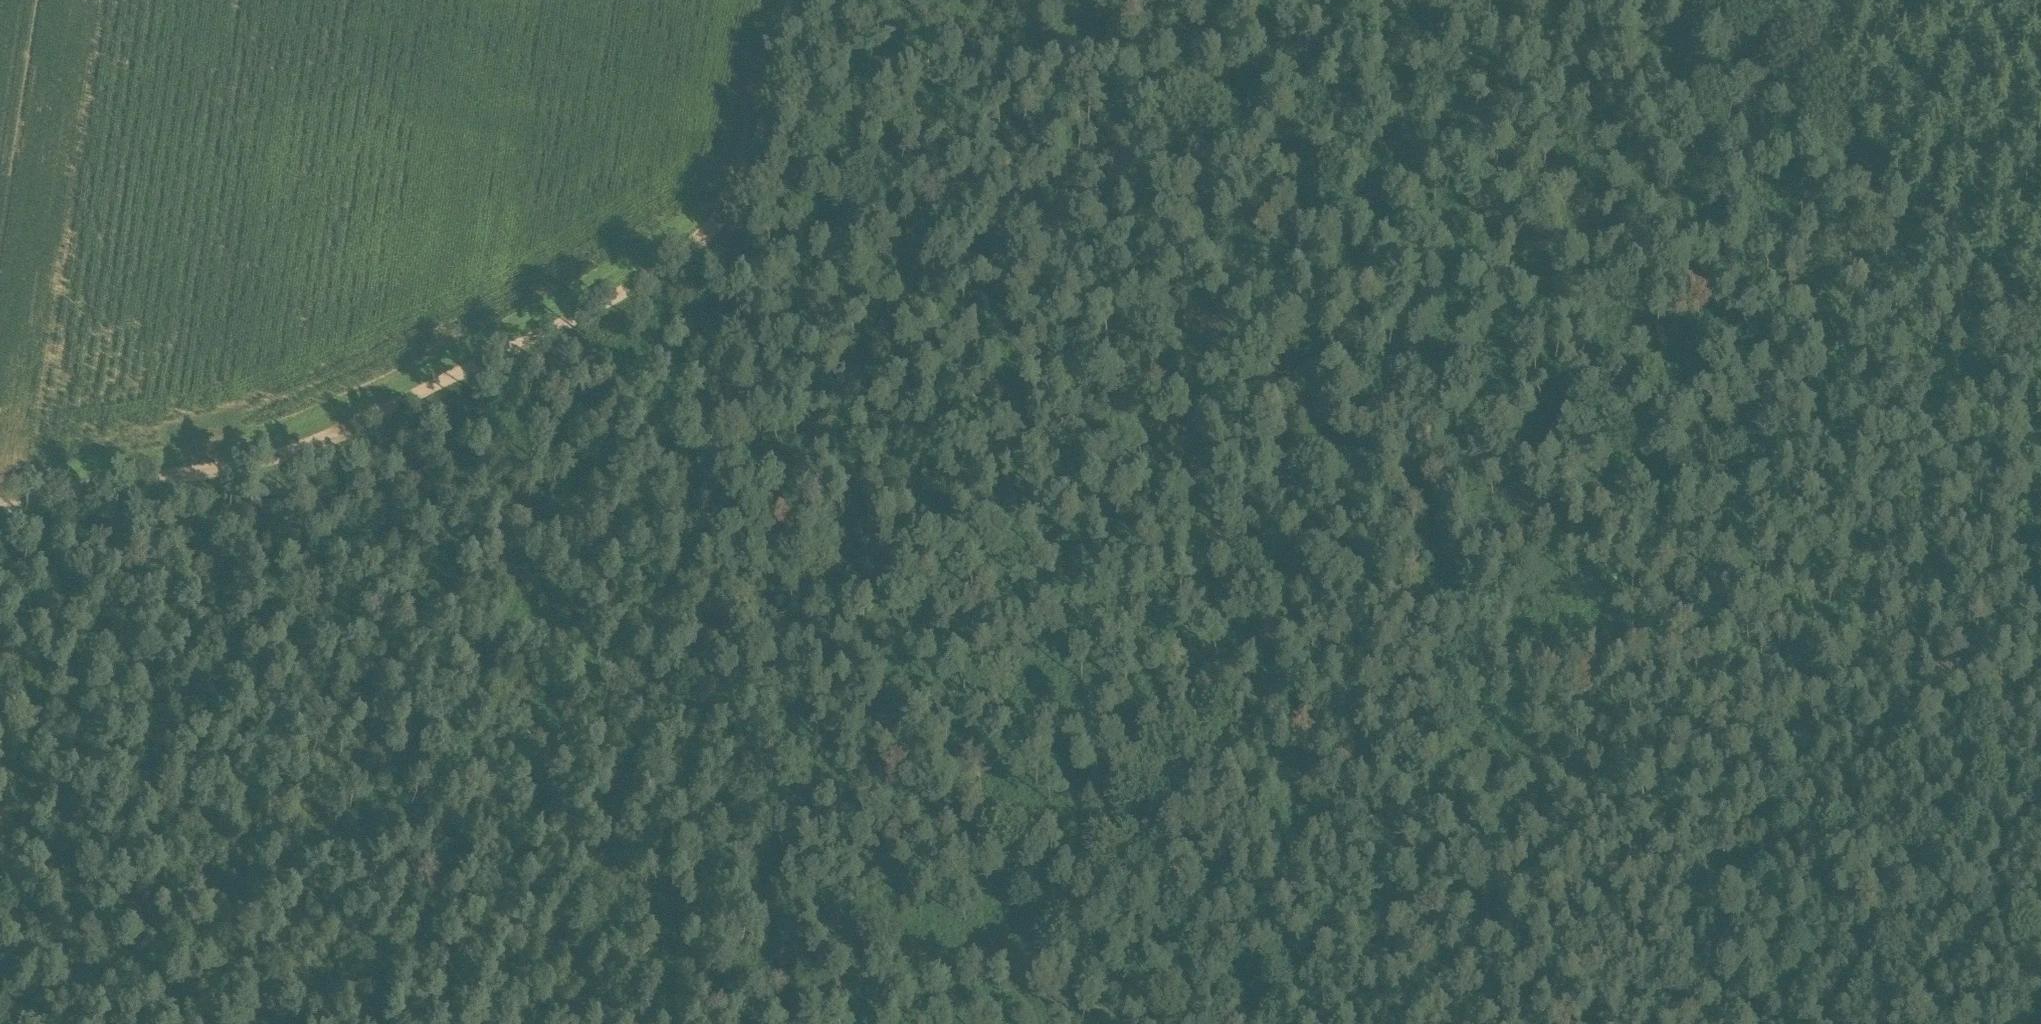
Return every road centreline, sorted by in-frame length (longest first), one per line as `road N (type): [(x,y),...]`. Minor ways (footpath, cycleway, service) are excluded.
road 1 (track): [(793,0),(740,202),(714,237),(674,261),(314,430),(204,467),(60,475),(0,489)]
road 2 (track): [(714,237),(726,258),(724,289),(605,868),(501,1023)]
road 3 (track): [(2040,344),(1715,13)]

